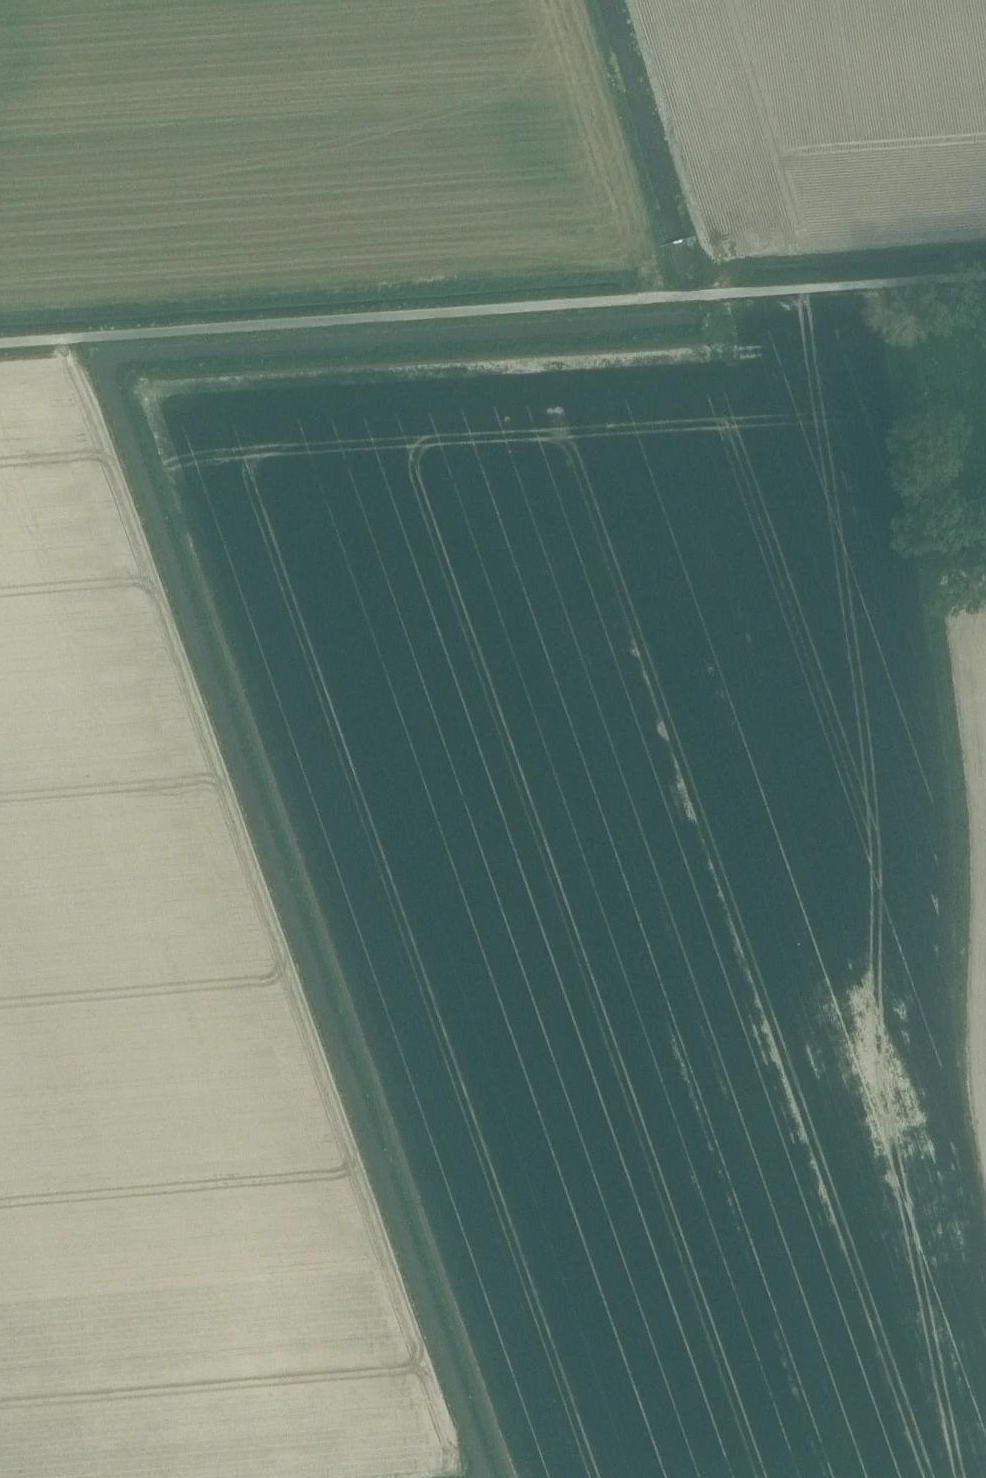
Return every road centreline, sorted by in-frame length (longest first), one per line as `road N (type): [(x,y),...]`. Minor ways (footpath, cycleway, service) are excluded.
road 1 (track): [(0,343),(985,276)]

